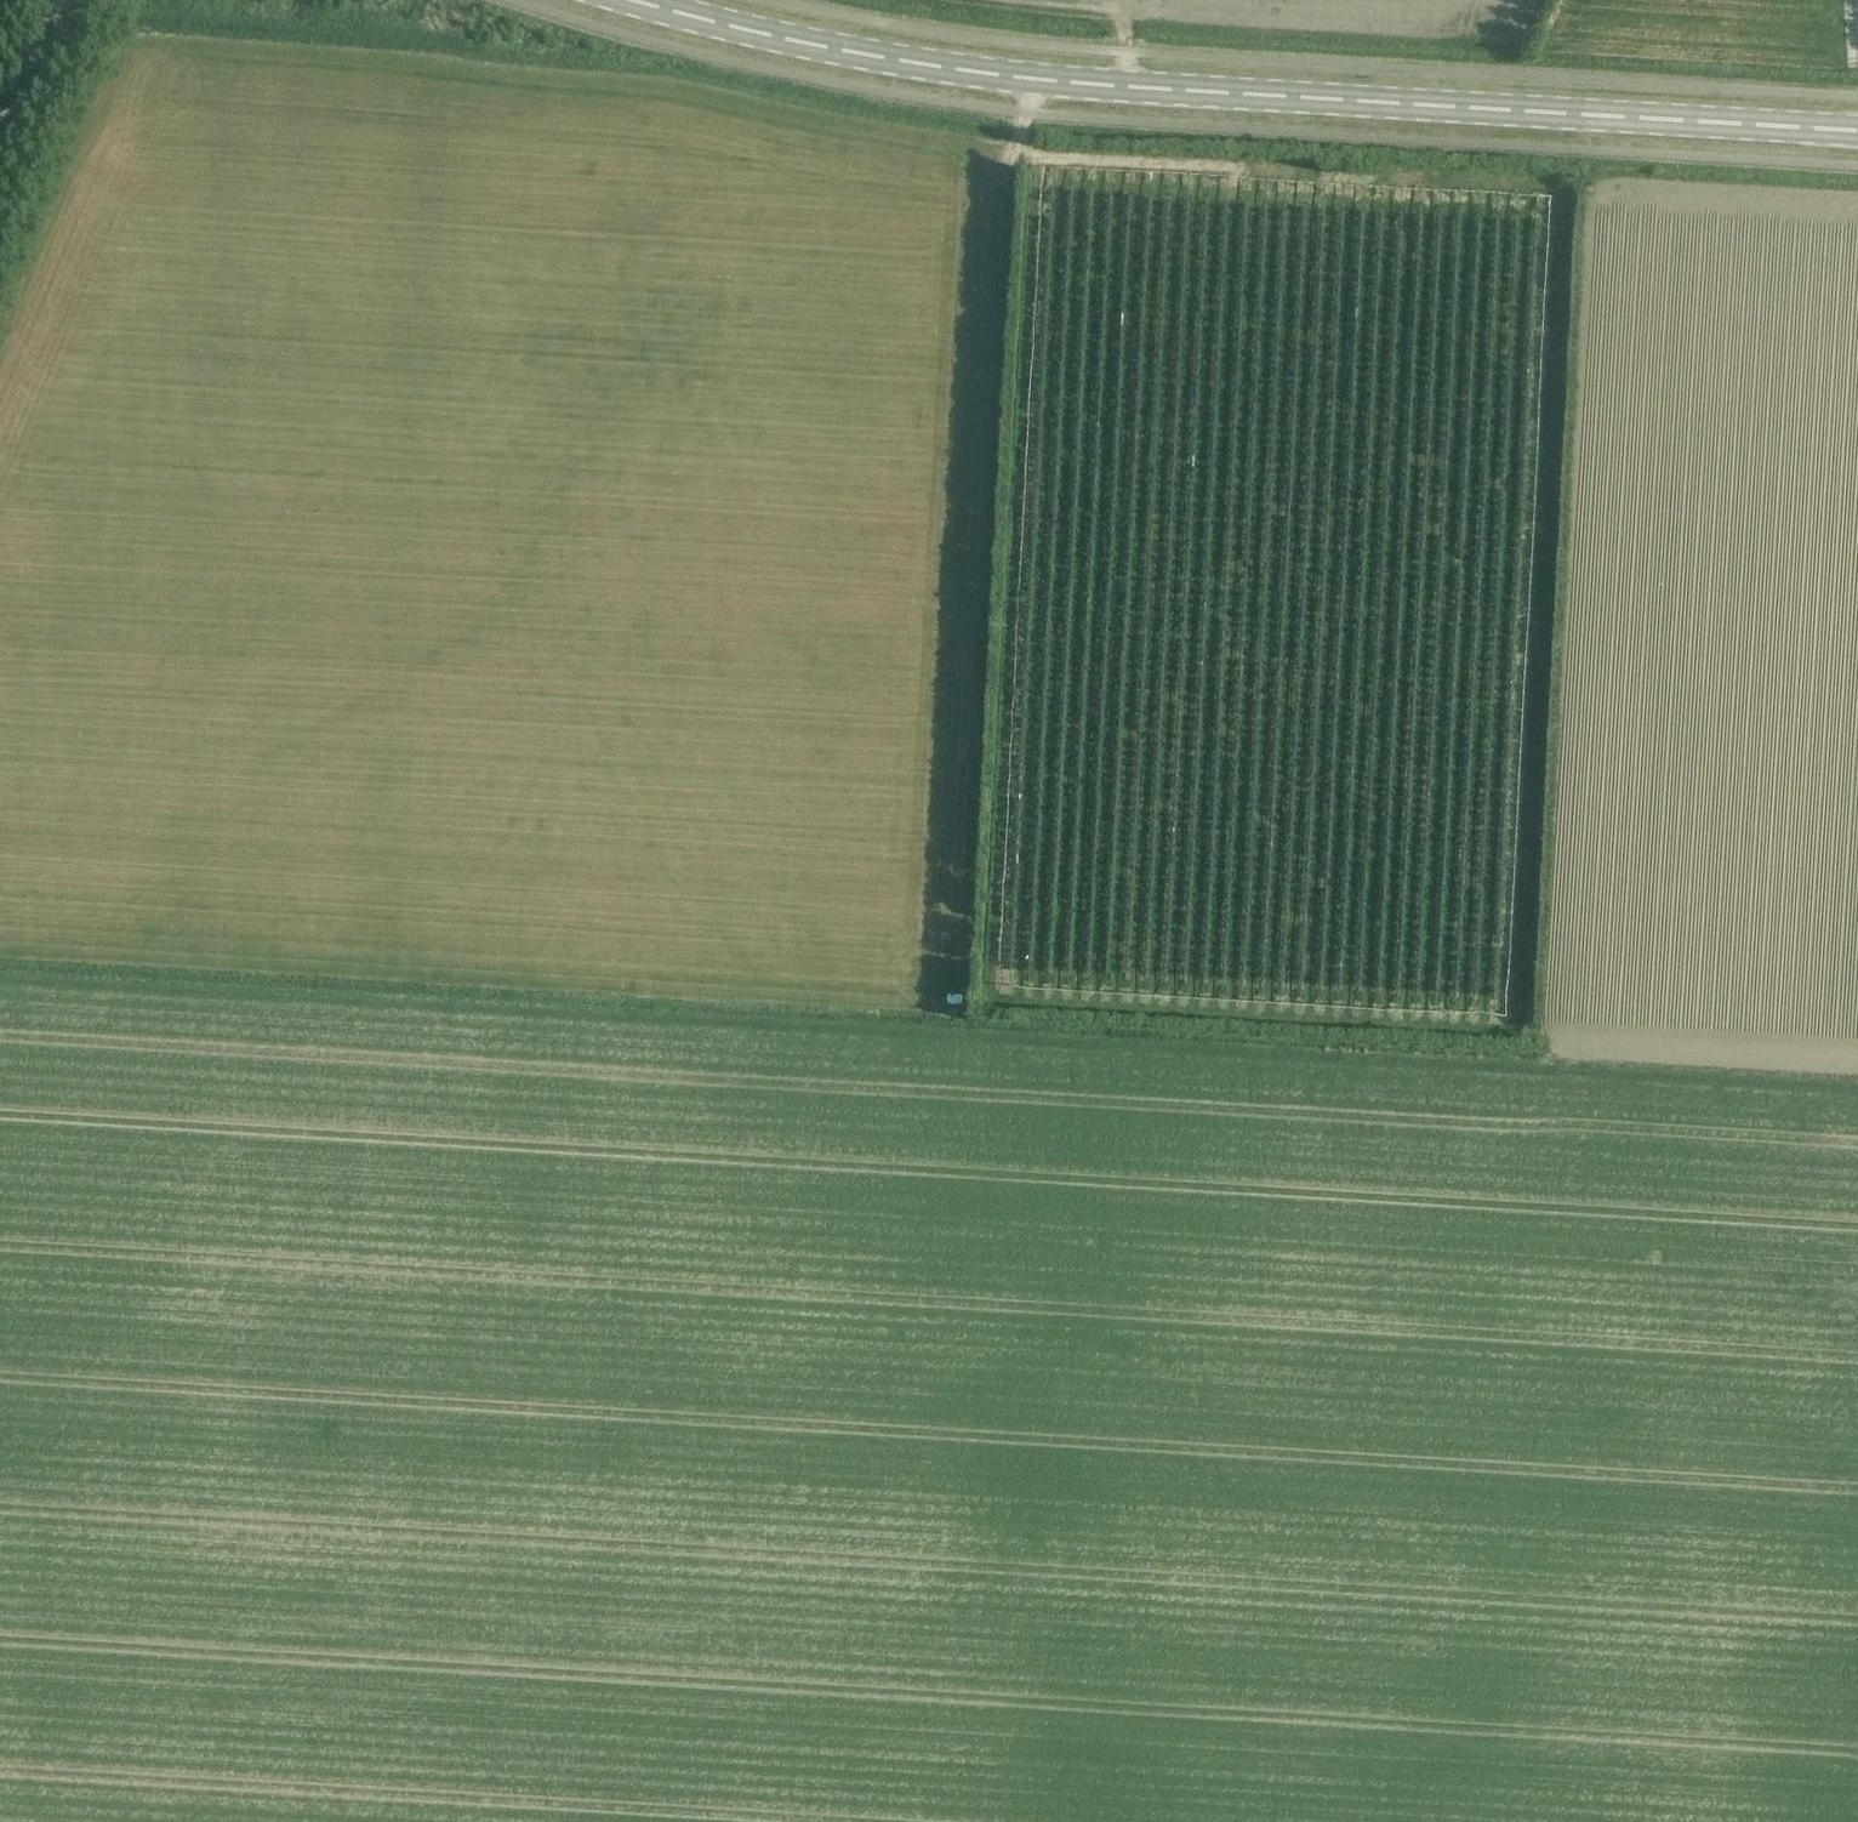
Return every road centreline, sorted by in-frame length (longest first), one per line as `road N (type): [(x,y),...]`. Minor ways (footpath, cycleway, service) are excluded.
road 1 (secondary): [(1857,133),(924,66),(649,0)]
road 2 (unclassified): [(0,133),(57,0)]

